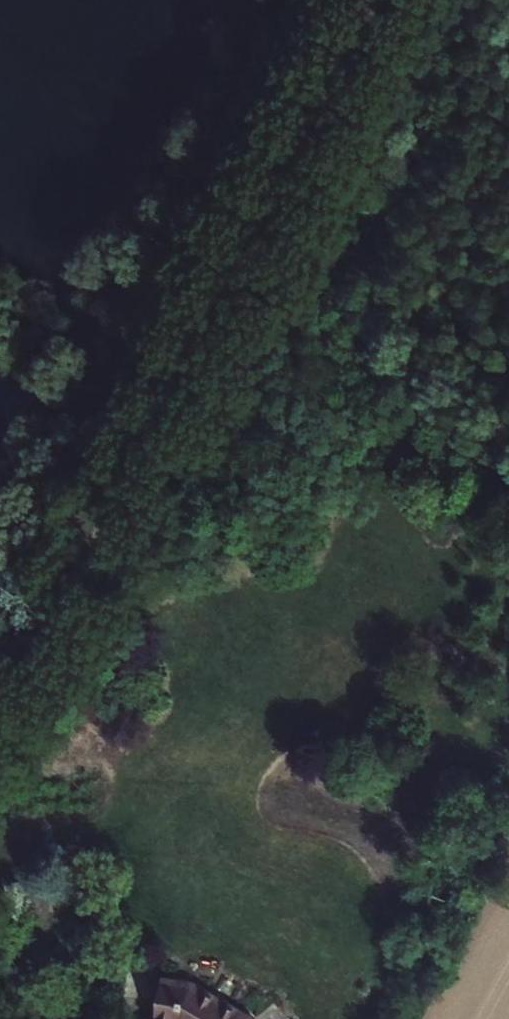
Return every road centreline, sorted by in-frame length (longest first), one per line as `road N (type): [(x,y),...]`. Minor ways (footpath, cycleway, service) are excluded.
road 1 (track): [(0,682),(119,516),(383,0)]

